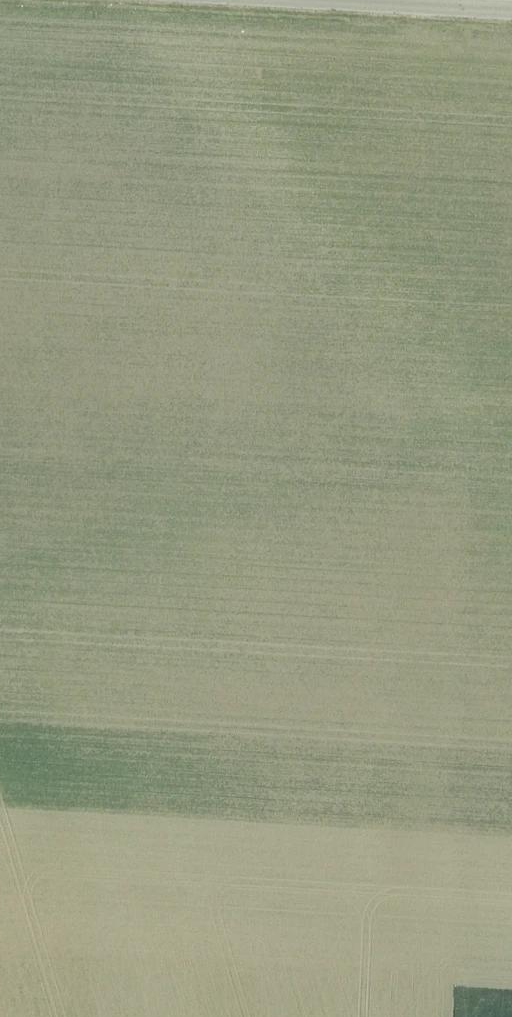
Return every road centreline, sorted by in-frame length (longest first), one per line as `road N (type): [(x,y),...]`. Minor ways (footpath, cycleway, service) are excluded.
road 1 (residential): [(295,0),(511,10)]

